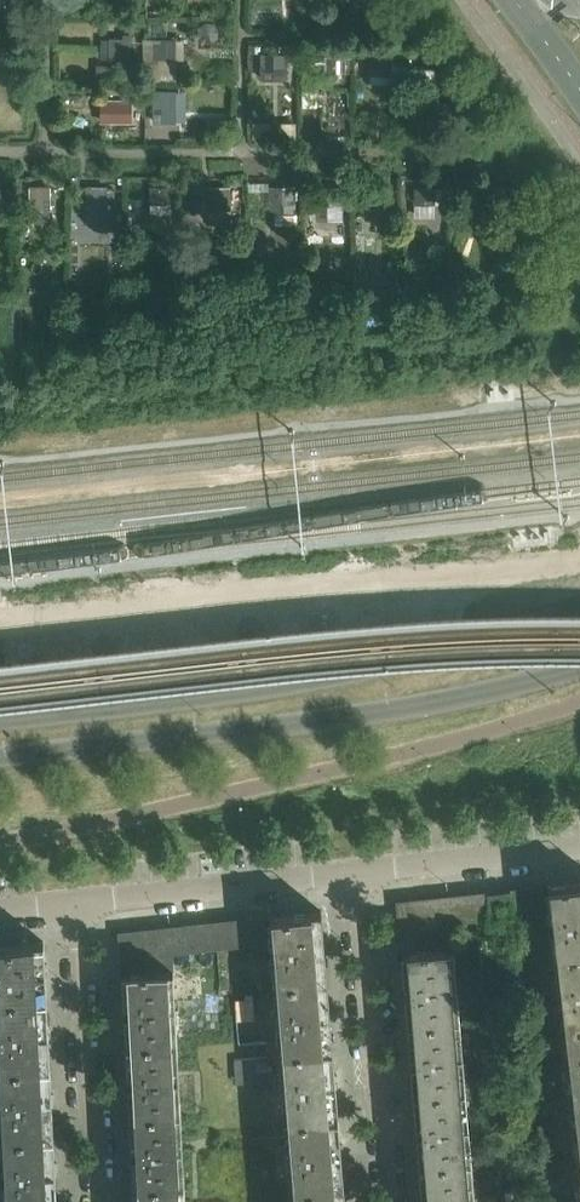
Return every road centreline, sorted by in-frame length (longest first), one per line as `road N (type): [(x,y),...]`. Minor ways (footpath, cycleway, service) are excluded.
road 1 (secondary): [(579,619),(274,688),(0,721)]
road 2 (secondary): [(0,758),(329,721),(579,670)]
road 3 (residential): [(380,1201),(347,876)]
road 4 (residential): [(77,904),(89,1201)]
road 5 (residential): [(77,904),(347,876)]
road 6 (residential): [(347,876),(579,850)]

